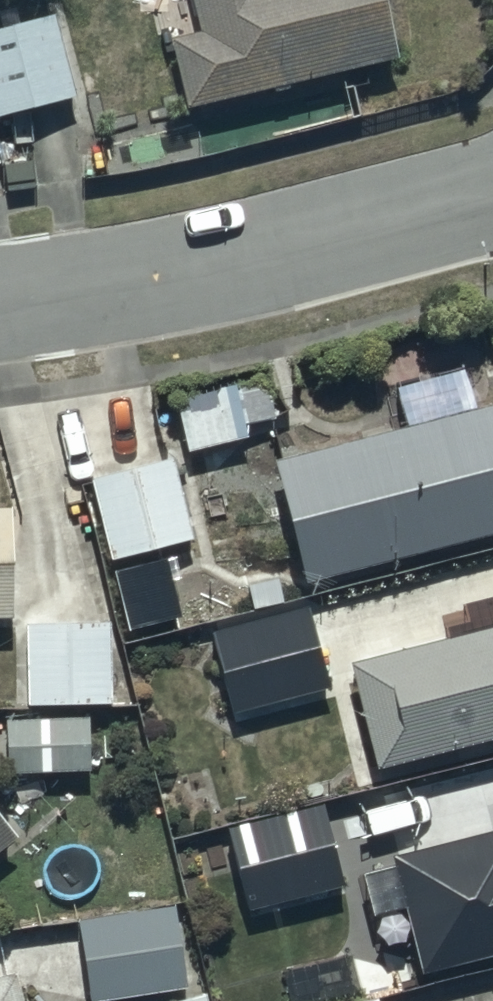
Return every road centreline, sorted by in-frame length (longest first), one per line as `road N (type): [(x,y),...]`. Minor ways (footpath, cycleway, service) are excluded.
road 1 (residential): [(0,301),(204,261),(492,188)]

